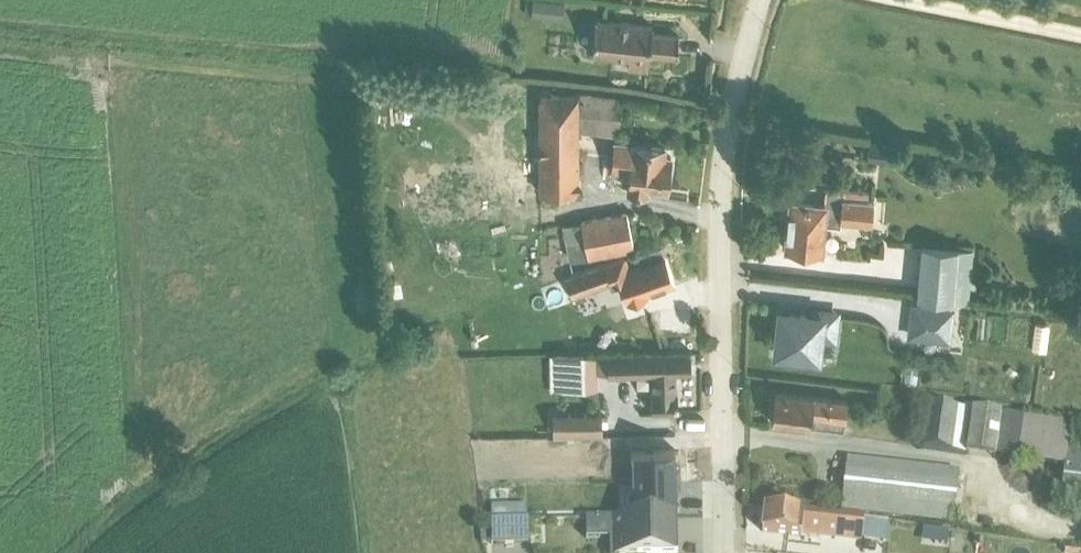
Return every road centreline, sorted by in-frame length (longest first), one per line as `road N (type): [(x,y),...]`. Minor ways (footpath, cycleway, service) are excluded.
road 1 (residential): [(724,552),(725,140),(757,0)]

